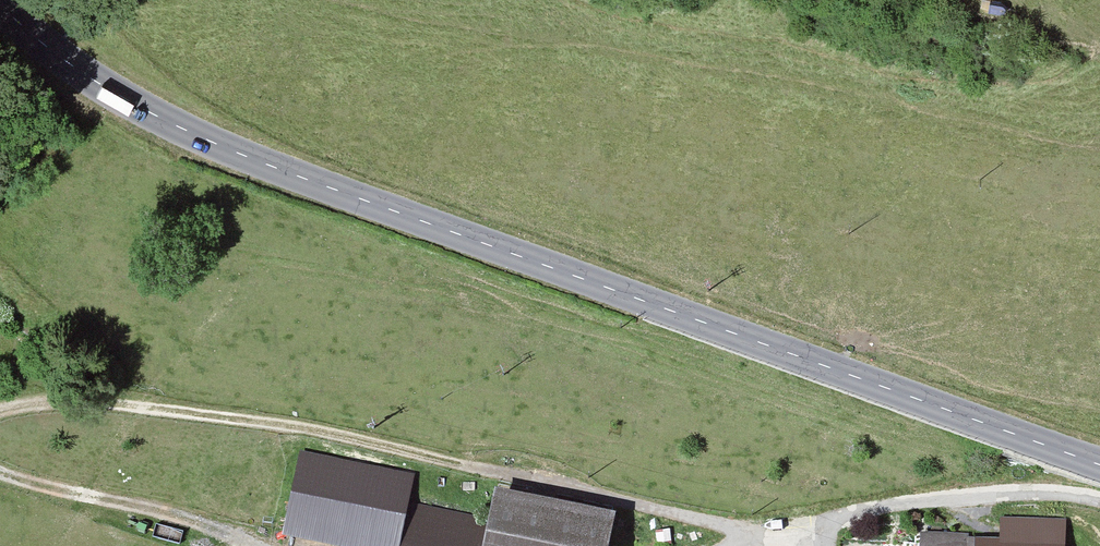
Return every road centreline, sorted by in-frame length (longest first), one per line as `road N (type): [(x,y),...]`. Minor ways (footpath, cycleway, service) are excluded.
road 1 (tertiary): [(1099,465),(255,159),(138,107),(0,8)]
road 2 (track): [(818,530),(745,530),(262,419),(70,399),(0,408)]
road 3 (track): [(0,475),(239,545)]

